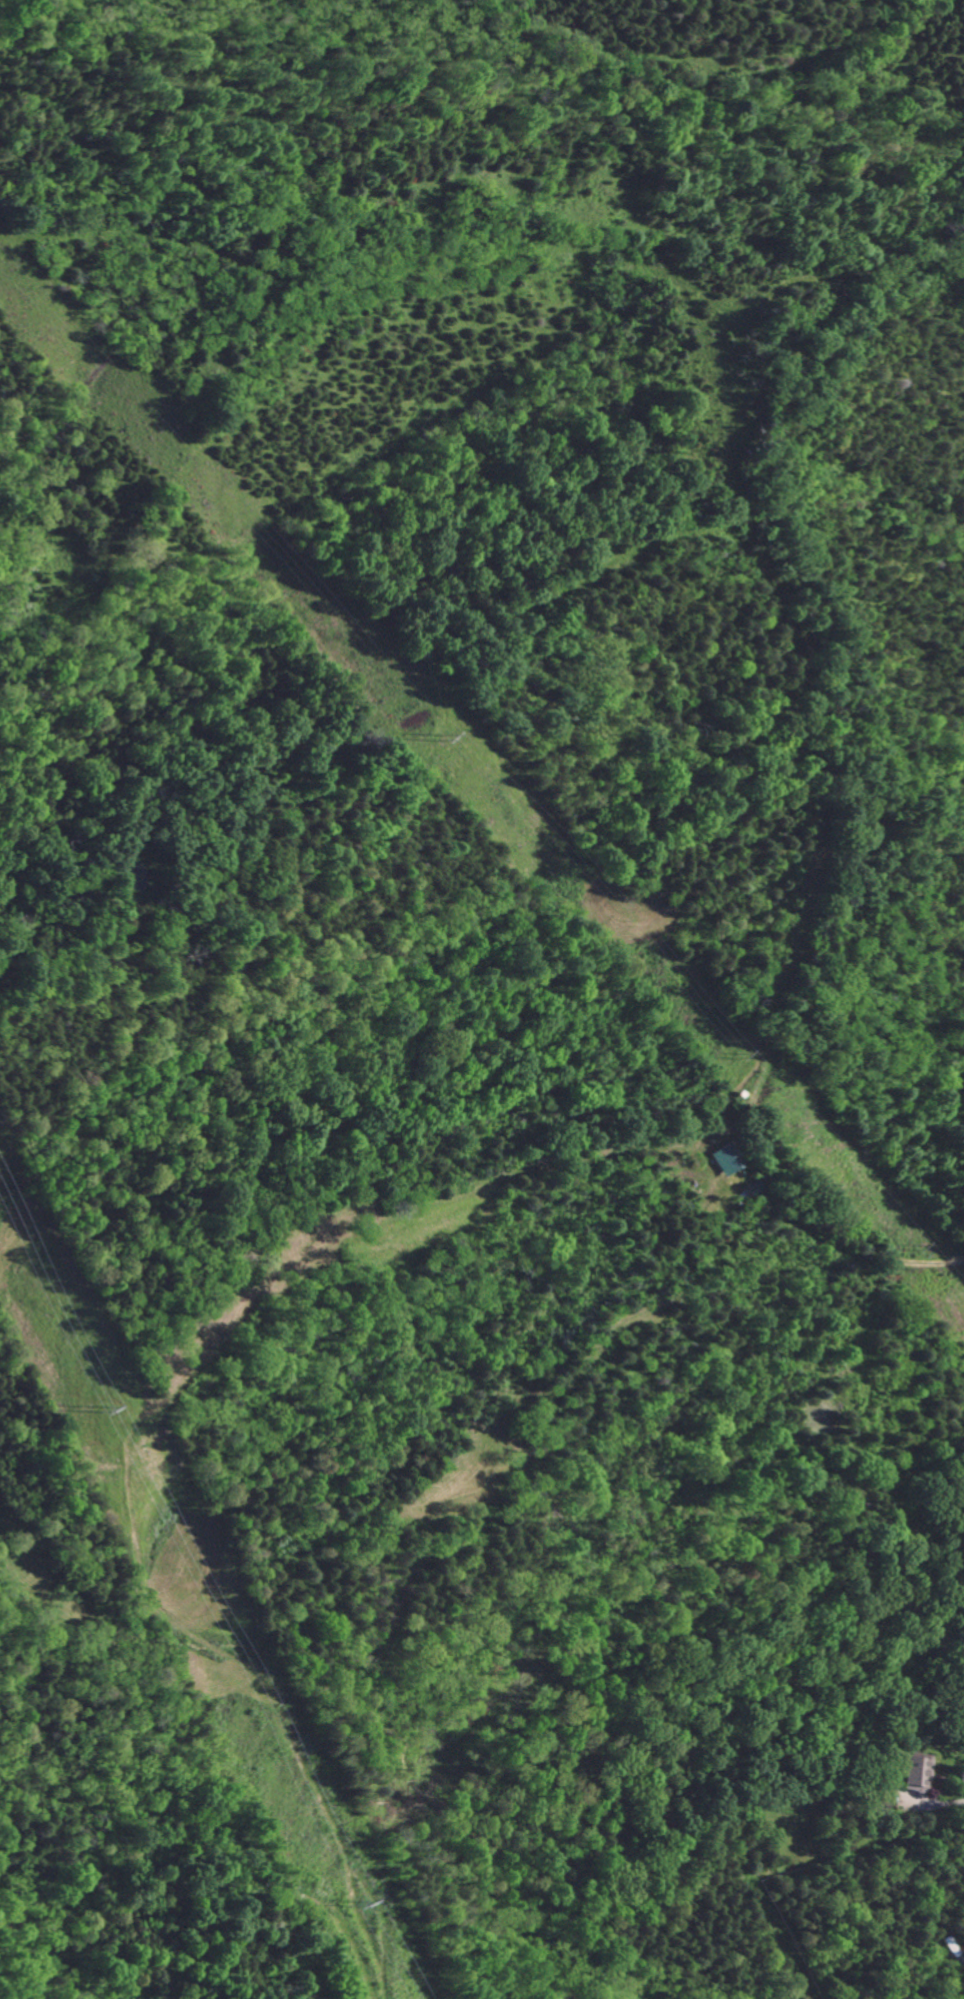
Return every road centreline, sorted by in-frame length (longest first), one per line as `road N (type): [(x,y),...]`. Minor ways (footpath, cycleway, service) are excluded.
road 1 (residential): [(915,311),(876,327),(758,442),(746,524),(820,704),(826,872),(759,1046),(738,1145),(759,1177),(846,1238),(963,1262)]
road 2 (residential): [(514,196),(603,226),(789,261),(915,311),(963,290)]

